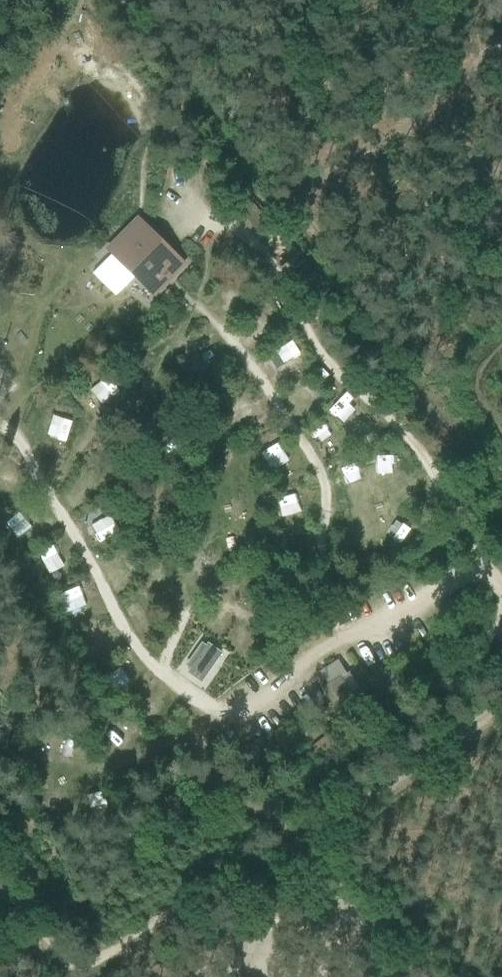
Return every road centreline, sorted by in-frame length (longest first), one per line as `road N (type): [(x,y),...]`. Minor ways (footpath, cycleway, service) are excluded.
road 1 (track): [(501,698),(314,818)]
road 2 (track): [(314,818),(444,976)]

